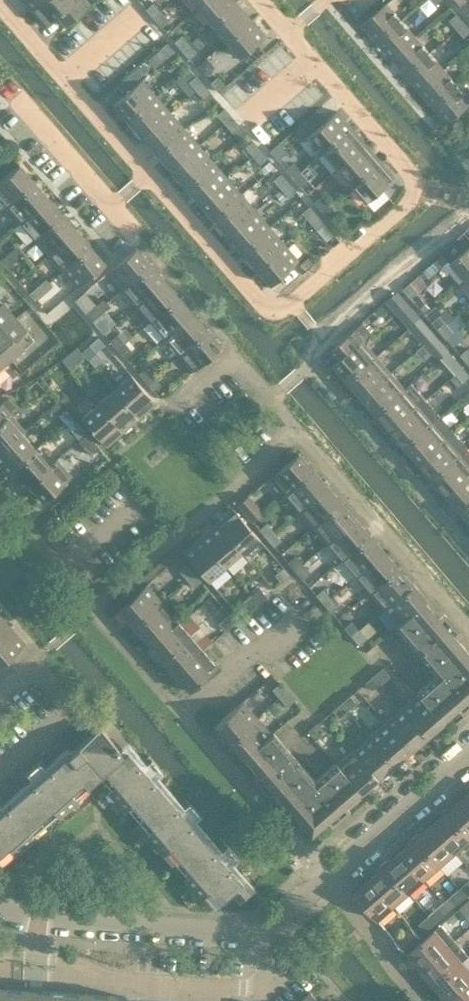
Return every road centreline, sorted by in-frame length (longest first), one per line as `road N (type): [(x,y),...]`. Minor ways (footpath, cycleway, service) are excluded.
road 1 (residential): [(147,172),(263,304),(275,307),(292,302),(412,195),(411,175),(259,0)]
road 2 (residential): [(94,607),(325,879)]
road 3 (residential): [(0,895),(25,909),(233,935),(256,934),(325,879)]
road 4 (residential): [(94,607),(297,432)]
road 5 (residential): [(468,629),(297,432)]
road 6 (residential): [(0,6),(147,172)]
road 7 (residential): [(325,879),(468,750)]
road 8 (residential): [(175,411),(234,360),(297,432)]
road 9 (residential): [(423,1000),(325,879)]
road 10 (residential): [(0,497),(94,607)]
road 11 (residential): [(21,104),(110,205)]

